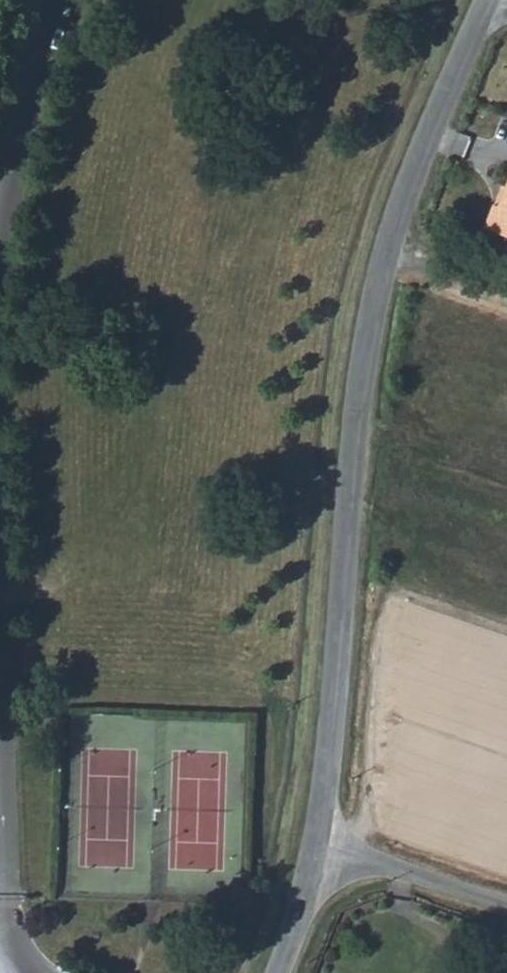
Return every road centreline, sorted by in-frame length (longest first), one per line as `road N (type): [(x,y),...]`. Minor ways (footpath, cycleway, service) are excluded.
road 1 (unclassified): [(278,972),(308,888),(325,791),(370,327),(394,221),(490,0)]

